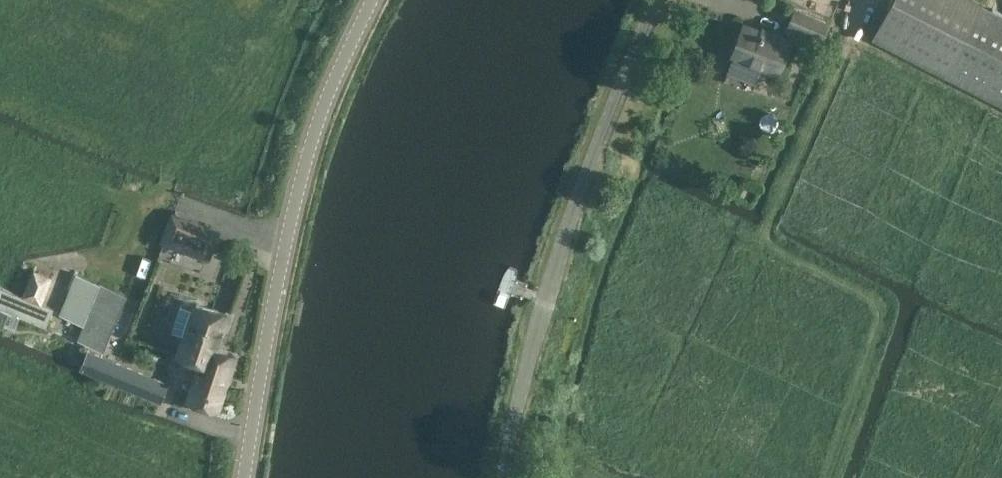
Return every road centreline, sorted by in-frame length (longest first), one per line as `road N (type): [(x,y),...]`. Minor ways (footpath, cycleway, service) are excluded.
road 1 (unclassified): [(503,477),(562,248),(656,0)]
road 2 (tertiary): [(246,477),(268,324),(307,153),(371,0)]
road 3 (track): [(762,239),(869,0)]

